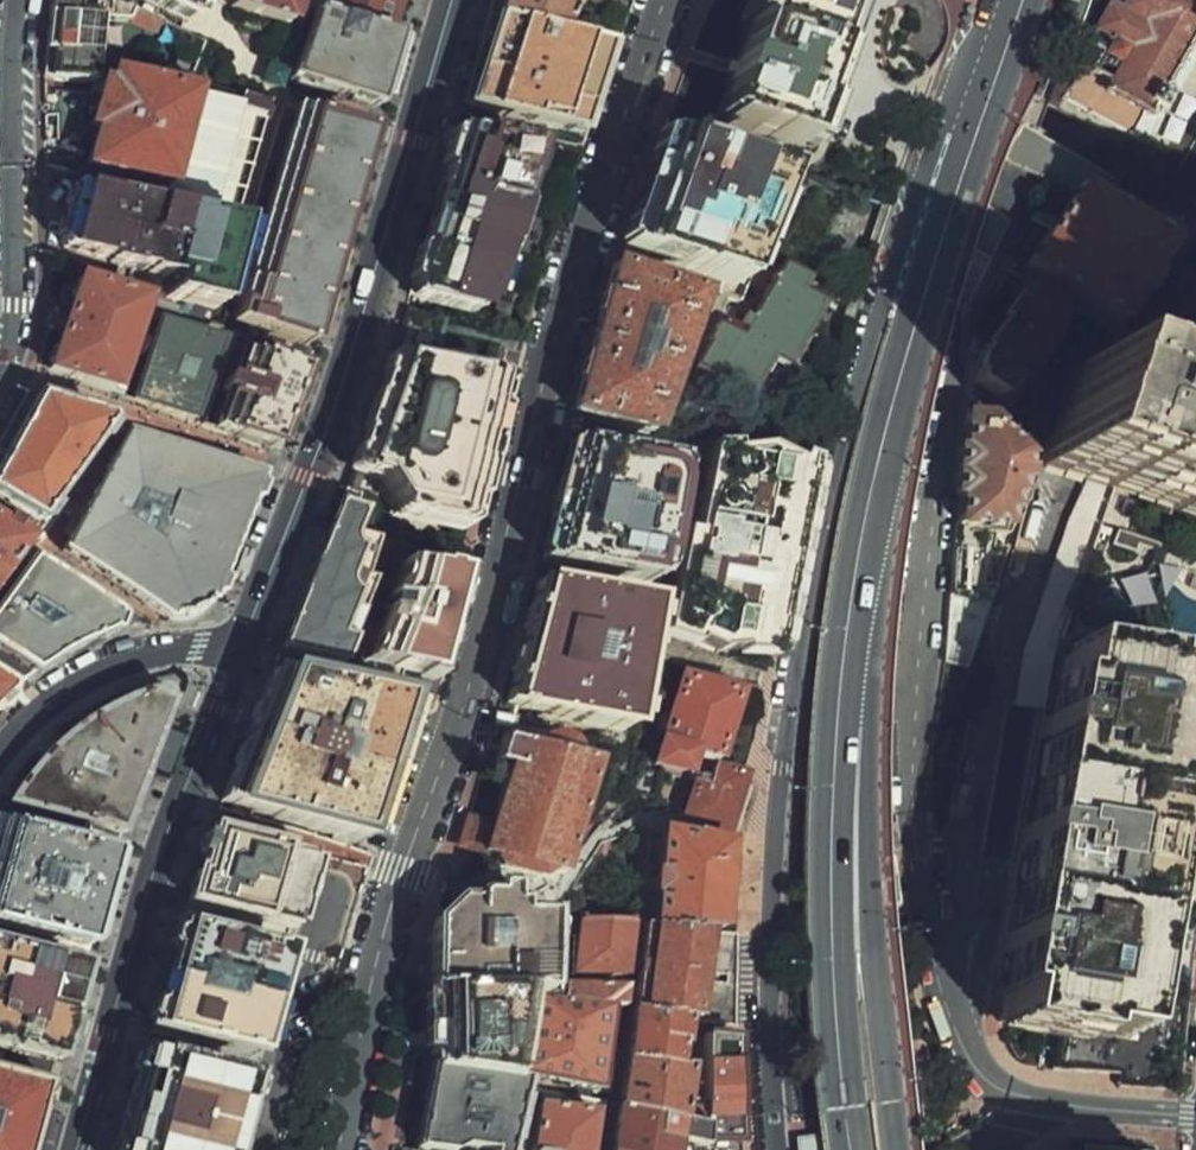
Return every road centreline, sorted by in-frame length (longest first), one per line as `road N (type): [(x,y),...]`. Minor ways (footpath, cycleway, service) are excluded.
road 1 (residential): [(345,1149),(405,872),(591,214),(665,0)]
road 2 (primary): [(1010,49),(909,199),(884,274),(796,686),(776,843),(779,1149)]
road 3 (residential): [(1195,1116),(1115,1113),(1002,1088),(965,1050),(936,970),(917,797),(920,637),(967,335),(997,261),(1029,210)]
road 4 (tertiary): [(243,646),(363,320),(452,0)]
road 5 (primary): [(1010,49),(905,362),(850,612)]
road 6 (primary): [(895,1149),(850,612)]
road 7 (primary): [(850,612),(828,874),(848,1149)]
road 8 (tertiary): [(81,1149),(157,875),(243,646)]
road 9 (residential): [(0,399),(17,307),(18,0)]
road 10 (tertiary): [(243,646),(139,655),(103,672),(34,720),(0,758)]
road 11 (residential): [(263,1149),(337,890)]

